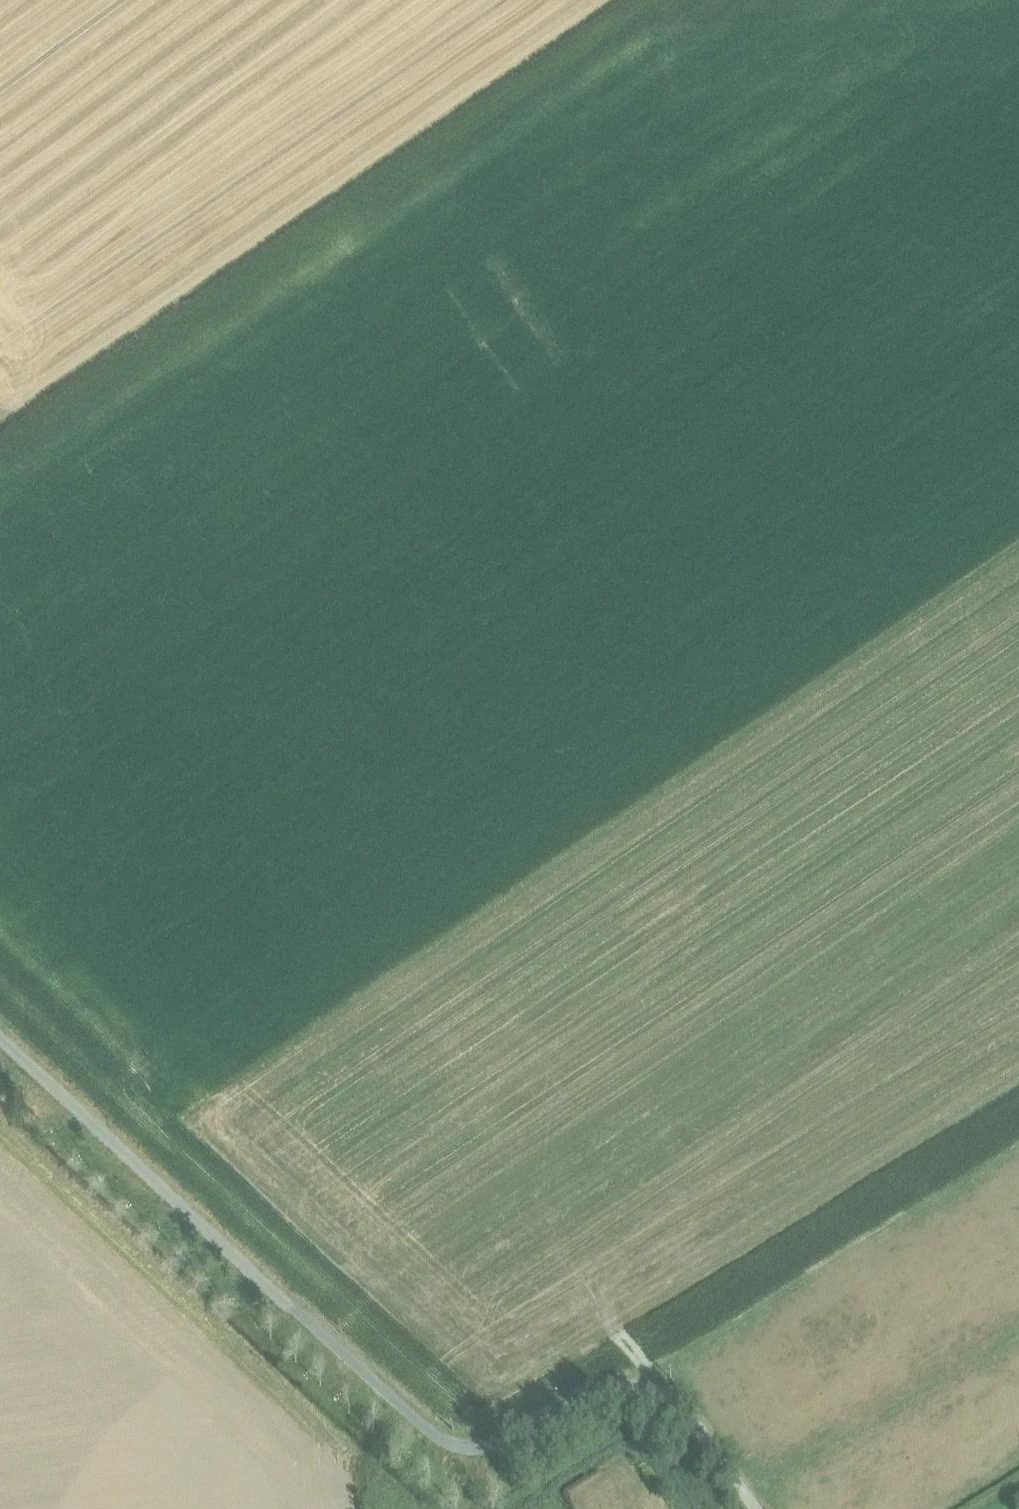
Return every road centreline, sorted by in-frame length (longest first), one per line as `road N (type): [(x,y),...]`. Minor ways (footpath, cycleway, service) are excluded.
road 1 (unclassified): [(754,1508),(683,1412),(645,1391),(597,1394),(473,1452),(428,1434),(0,1035)]

